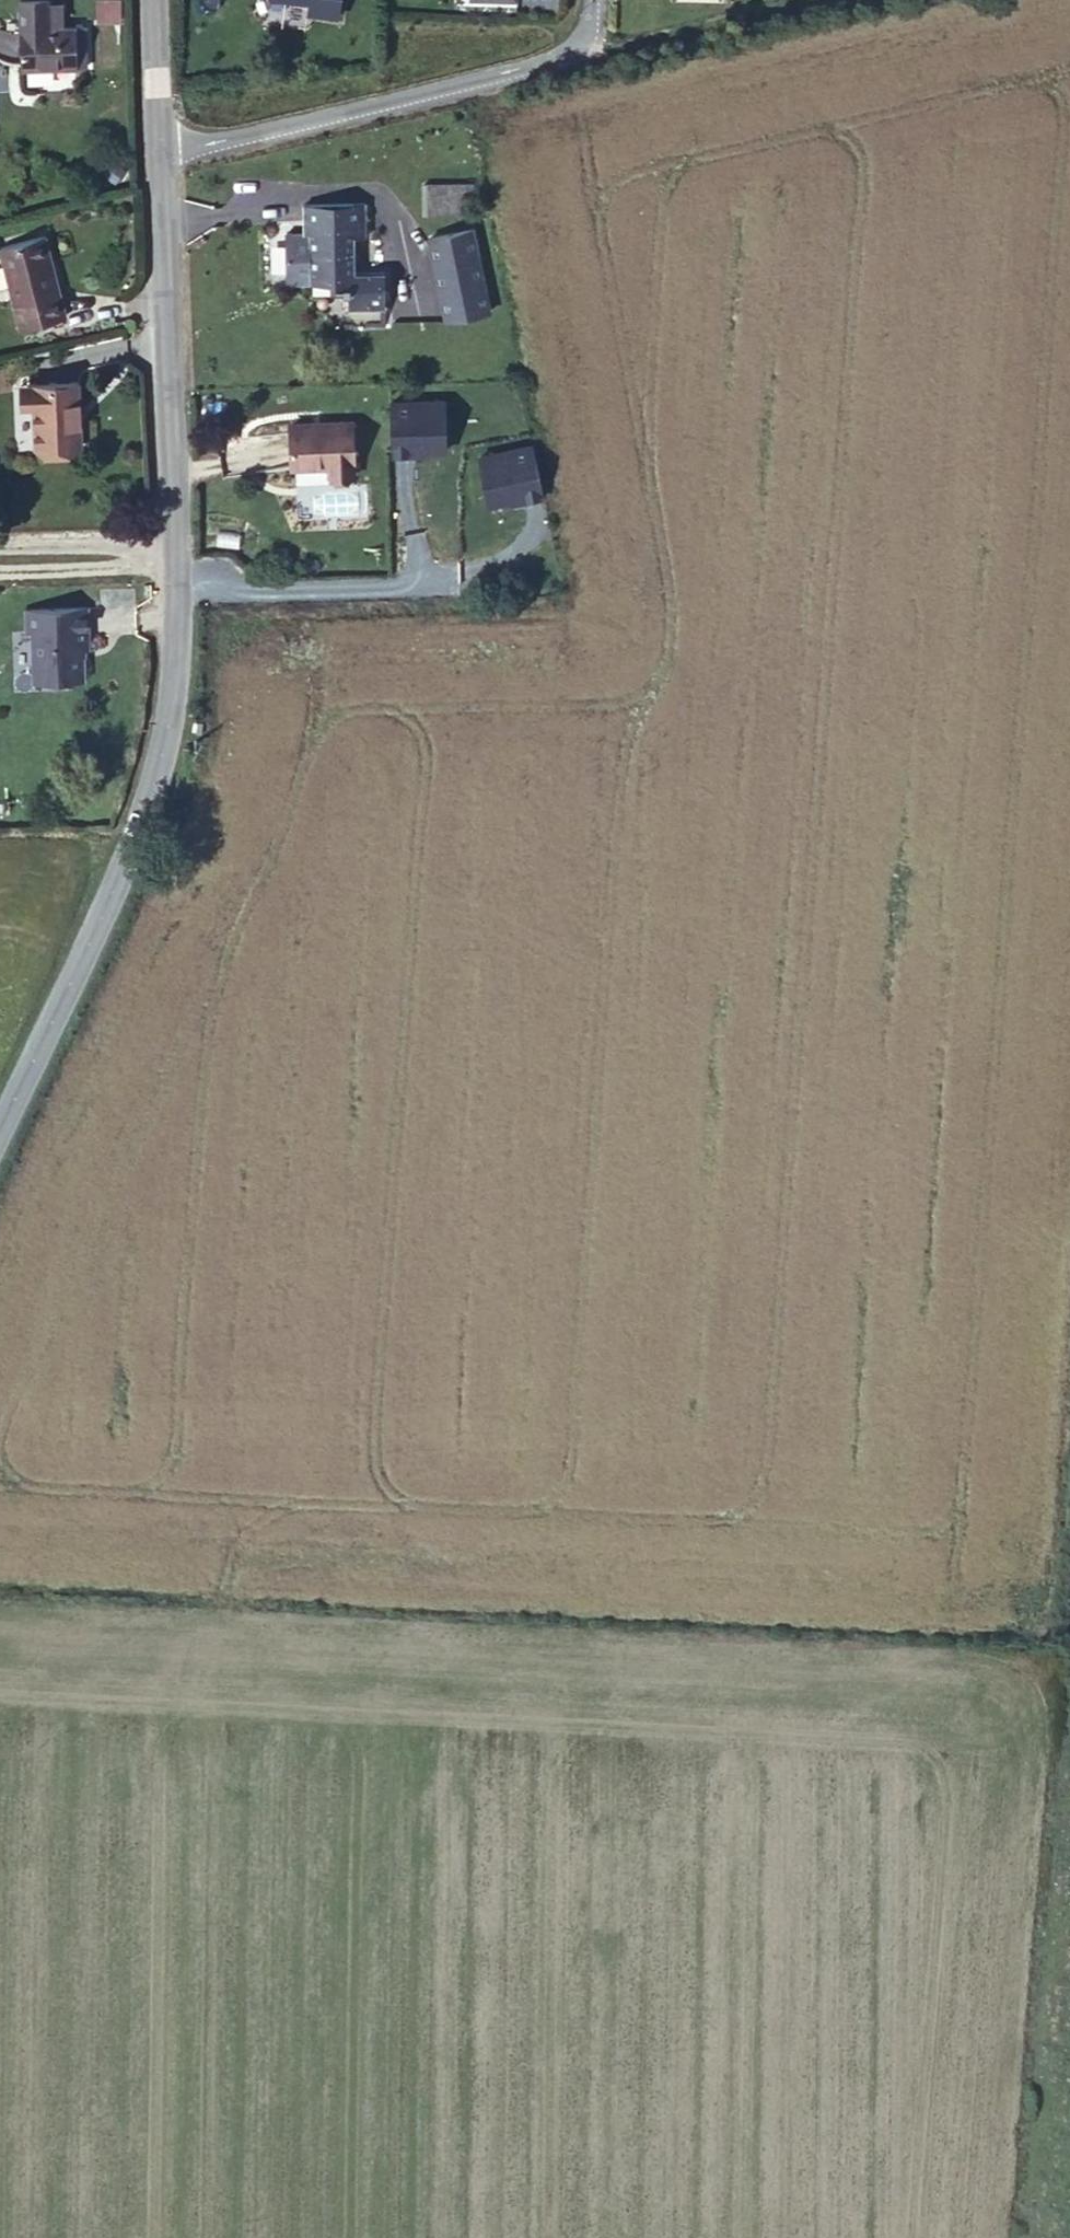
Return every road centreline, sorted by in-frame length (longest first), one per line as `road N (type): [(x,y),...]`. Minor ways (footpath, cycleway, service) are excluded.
road 1 (tertiary): [(0,1106),(168,737),(174,640),(159,153)]
road 2 (residential): [(596,0),(582,39),(546,63),(159,153)]
road 3 (tertiary): [(159,153),(153,0)]

